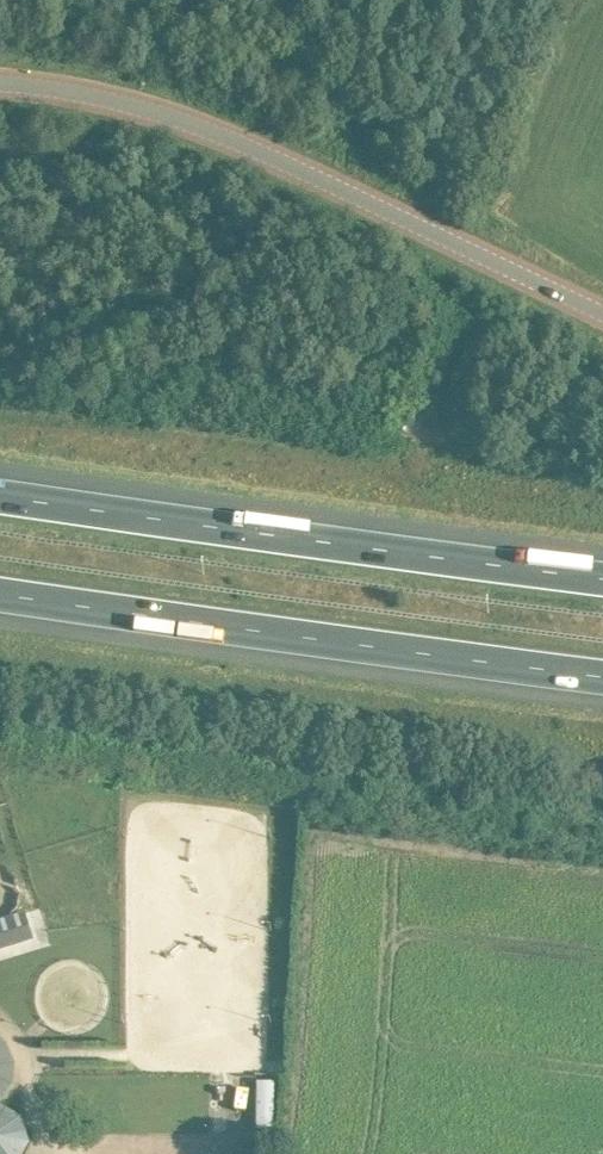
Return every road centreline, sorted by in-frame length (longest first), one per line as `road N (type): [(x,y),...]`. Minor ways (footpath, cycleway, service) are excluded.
road 1 (secondary): [(602,315),(171,118),(0,85)]
road 2 (motorway): [(0,596),(602,679)]
road 3 (motorway): [(602,571),(0,495)]

